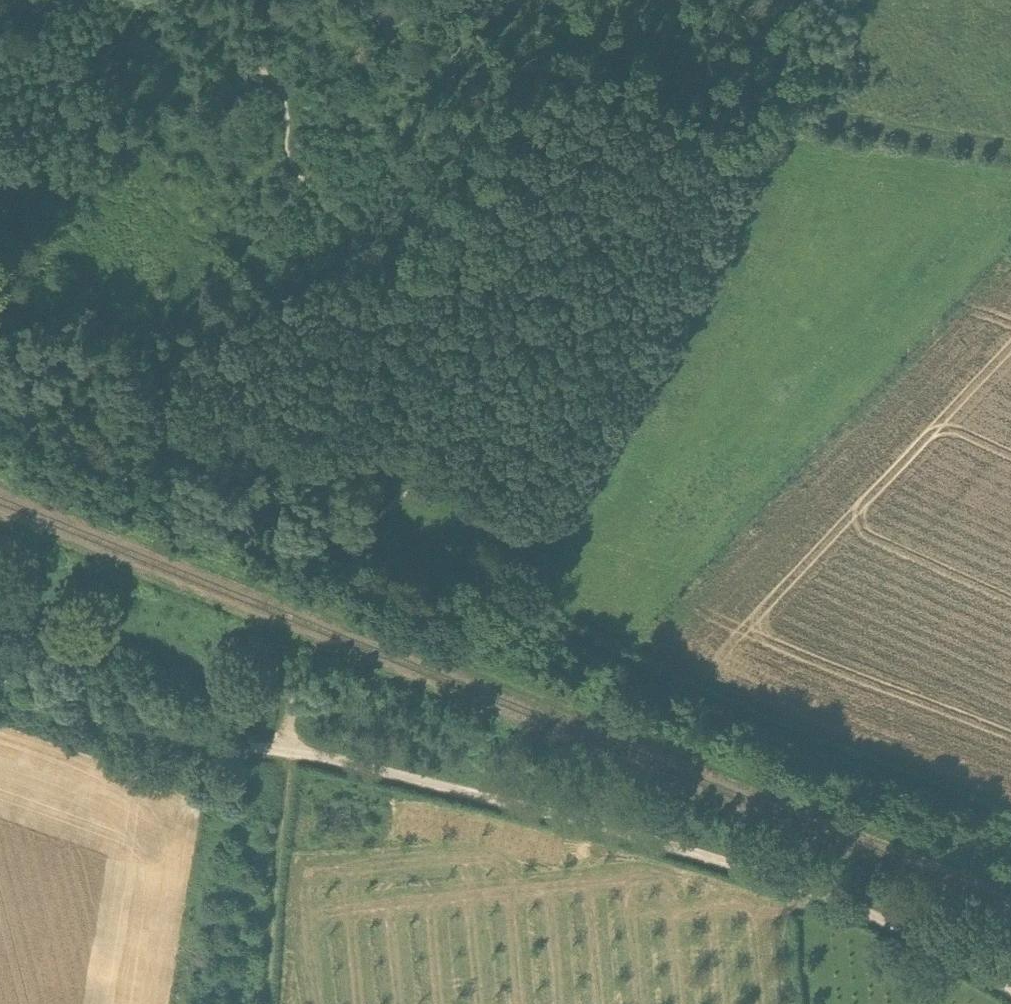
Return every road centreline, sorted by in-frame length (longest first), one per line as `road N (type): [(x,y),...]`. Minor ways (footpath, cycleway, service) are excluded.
road 1 (track): [(1010,993),(884,922),(749,870),(284,747)]
road 2 (track): [(377,300),(413,424),(414,461),(403,497),(353,546),(299,679)]
road 3 (track): [(377,516),(351,488),(195,401),(198,368),(272,295)]
road 4 (track): [(284,747),(204,743),(0,682)]
road 5 (track): [(377,300),(414,279),(535,240)]

